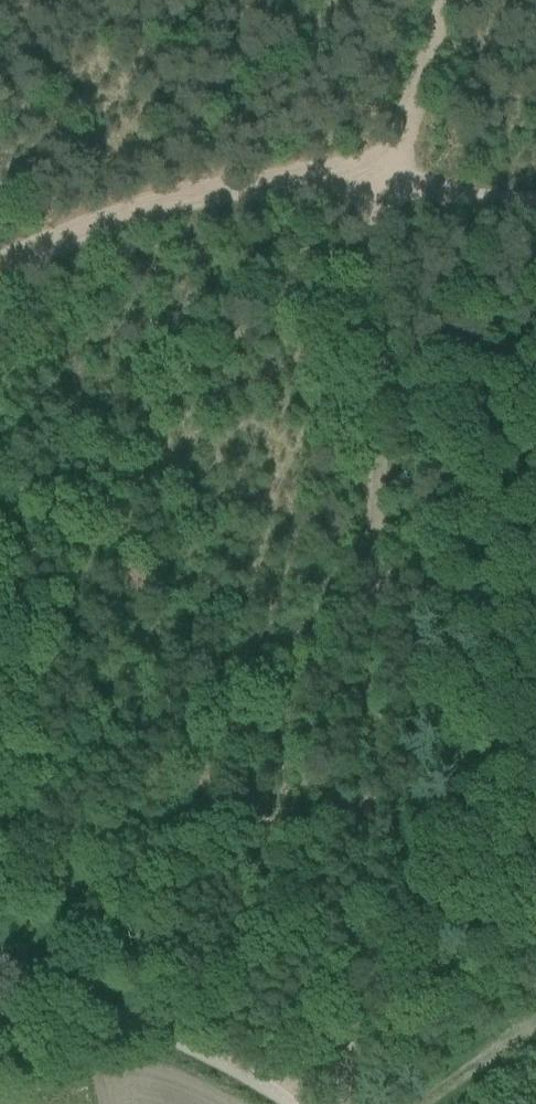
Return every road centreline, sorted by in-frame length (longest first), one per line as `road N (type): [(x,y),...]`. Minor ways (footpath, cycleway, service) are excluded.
road 1 (track): [(344,1103),(366,759),(377,400),(372,218),(380,181)]
road 2 (track): [(0,273),(120,215),(260,184),(380,181)]
road 3 (track): [(380,181),(422,90),(438,0)]
road 4 (unclassified): [(137,1026),(205,1053),(290,1103)]
road 5 (track): [(380,181),(535,202)]
road 6 (track): [(0,1084),(84,1061),(137,1026)]

